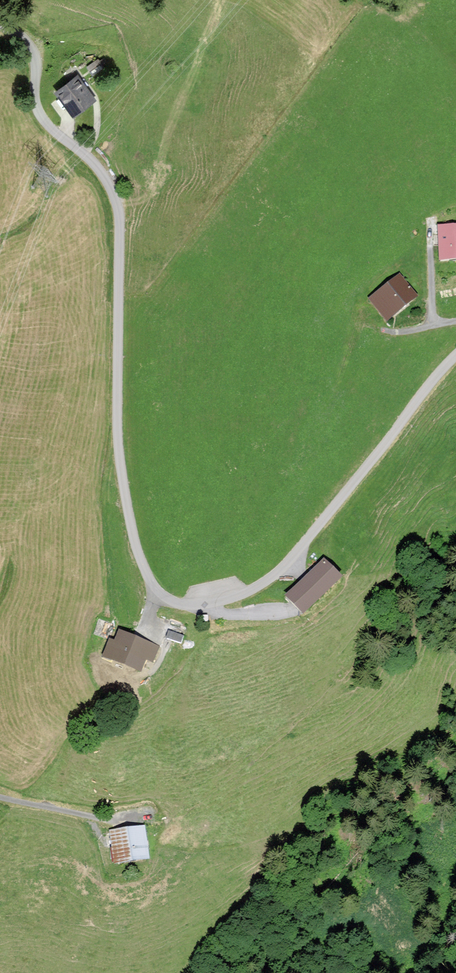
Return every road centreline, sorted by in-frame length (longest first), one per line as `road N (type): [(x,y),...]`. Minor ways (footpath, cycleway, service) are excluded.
road 1 (unclassified): [(0,23),(36,59),(39,113),(98,169),(116,201),(118,443),(137,548),(151,582),(170,601),(219,602),(270,579),(455,354)]
road 2 (residential): [(0,799),(135,825)]

